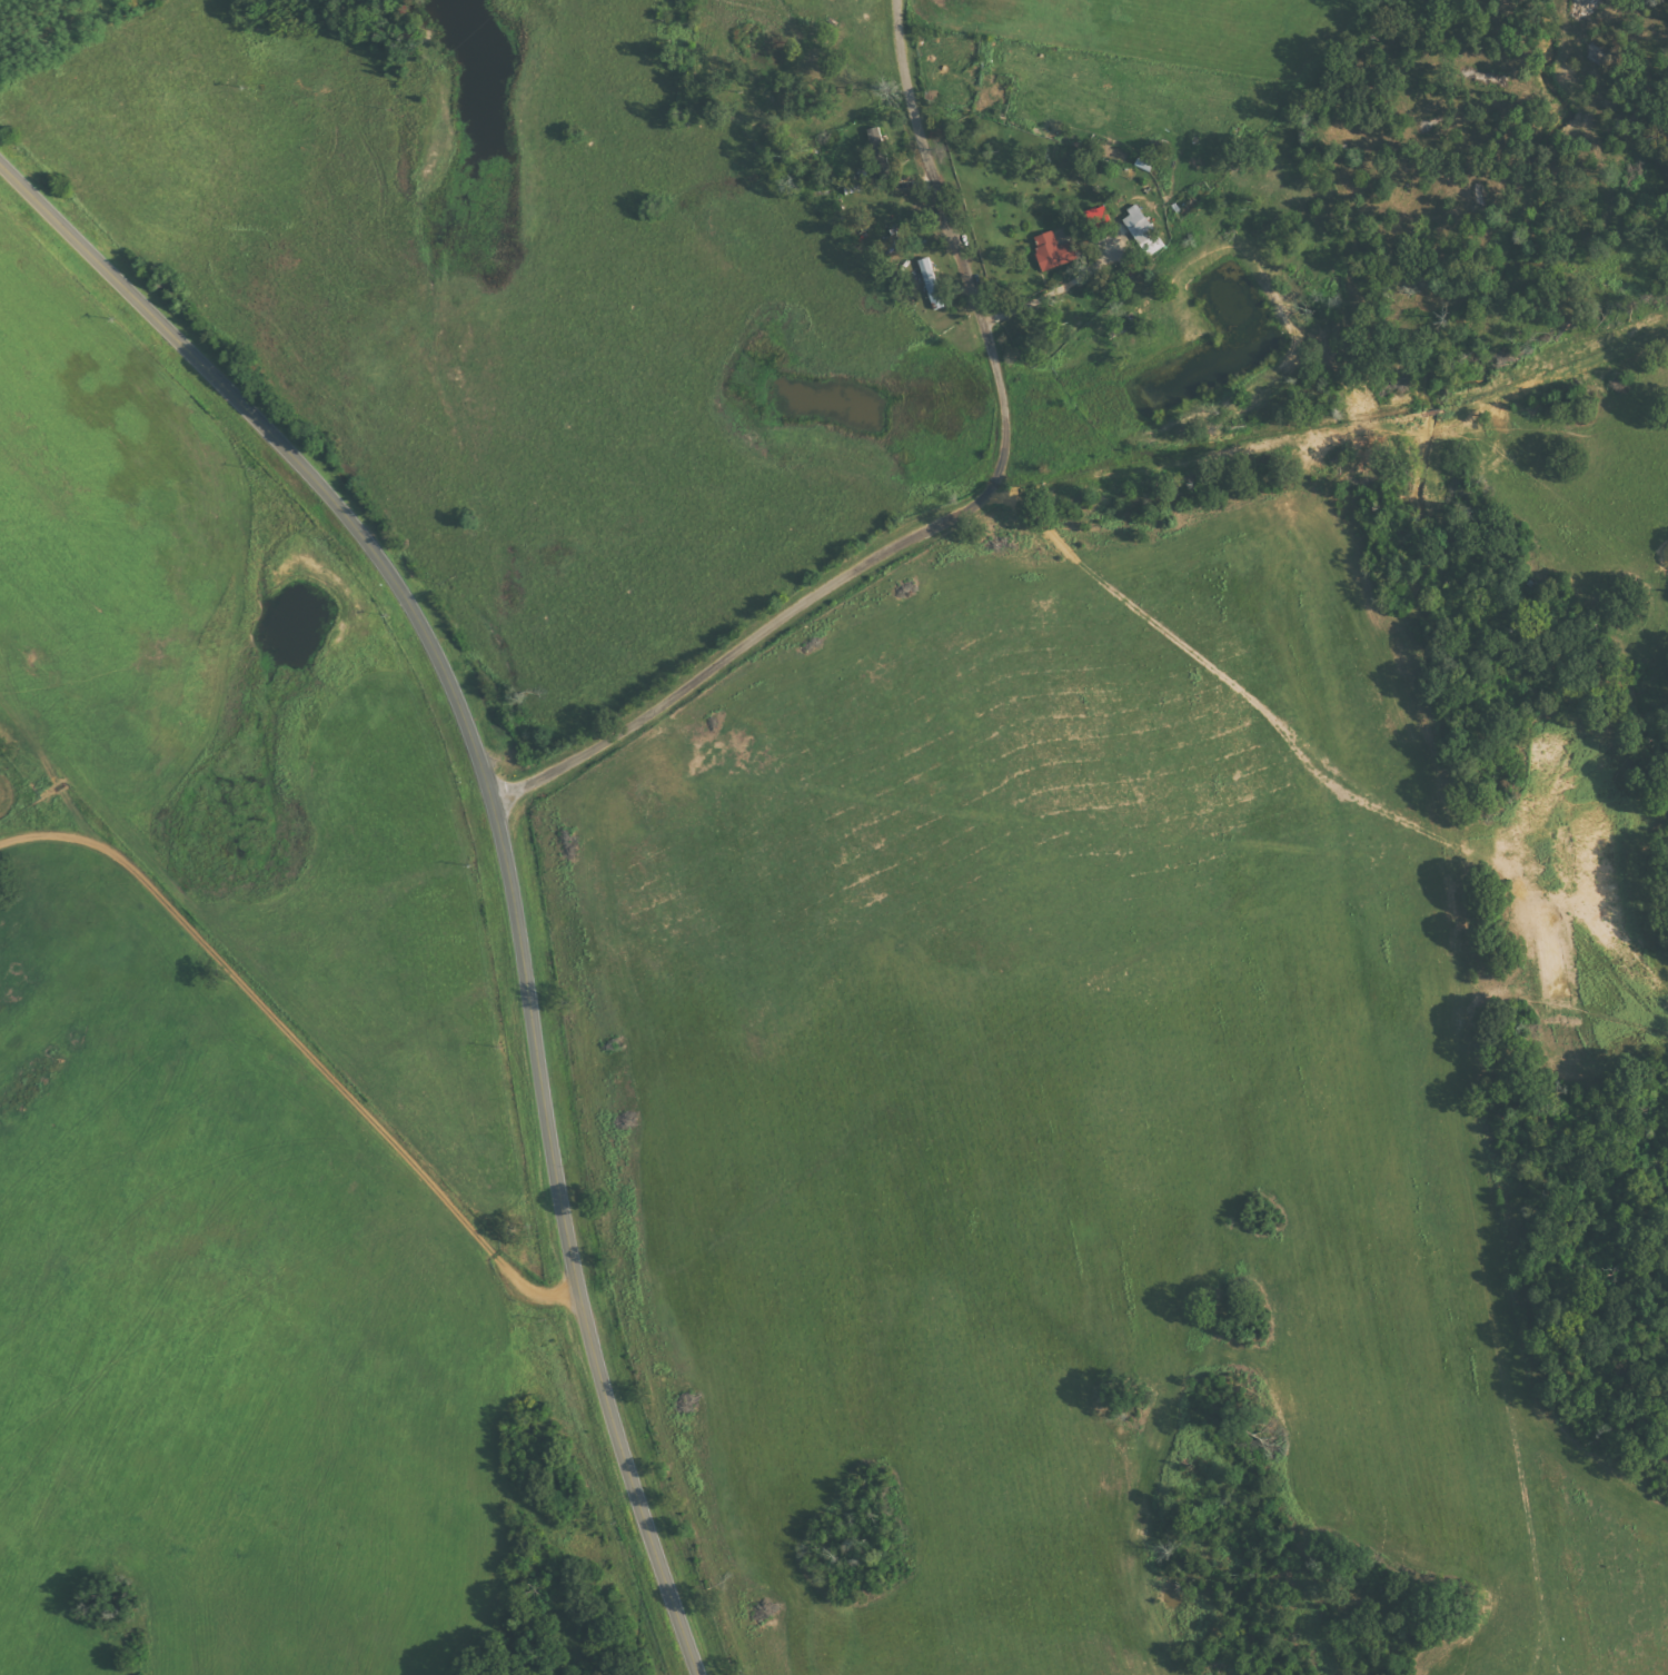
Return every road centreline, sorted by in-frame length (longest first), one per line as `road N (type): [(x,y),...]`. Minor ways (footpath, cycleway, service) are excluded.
road 1 (secondary): [(696,1674),(635,1504),(580,1307),(496,807),(427,638),(315,480),(0,162)]
road 2 (residential): [(496,807),(641,724),(828,591),(972,506),(999,476),(999,394),(907,87),(899,0)]
road 3 (residential): [(580,1307),(510,1319),(479,1299),(399,1198),(370,1126),(330,1101),(252,1078),(209,1031),(150,883),(85,839),(53,835)]

